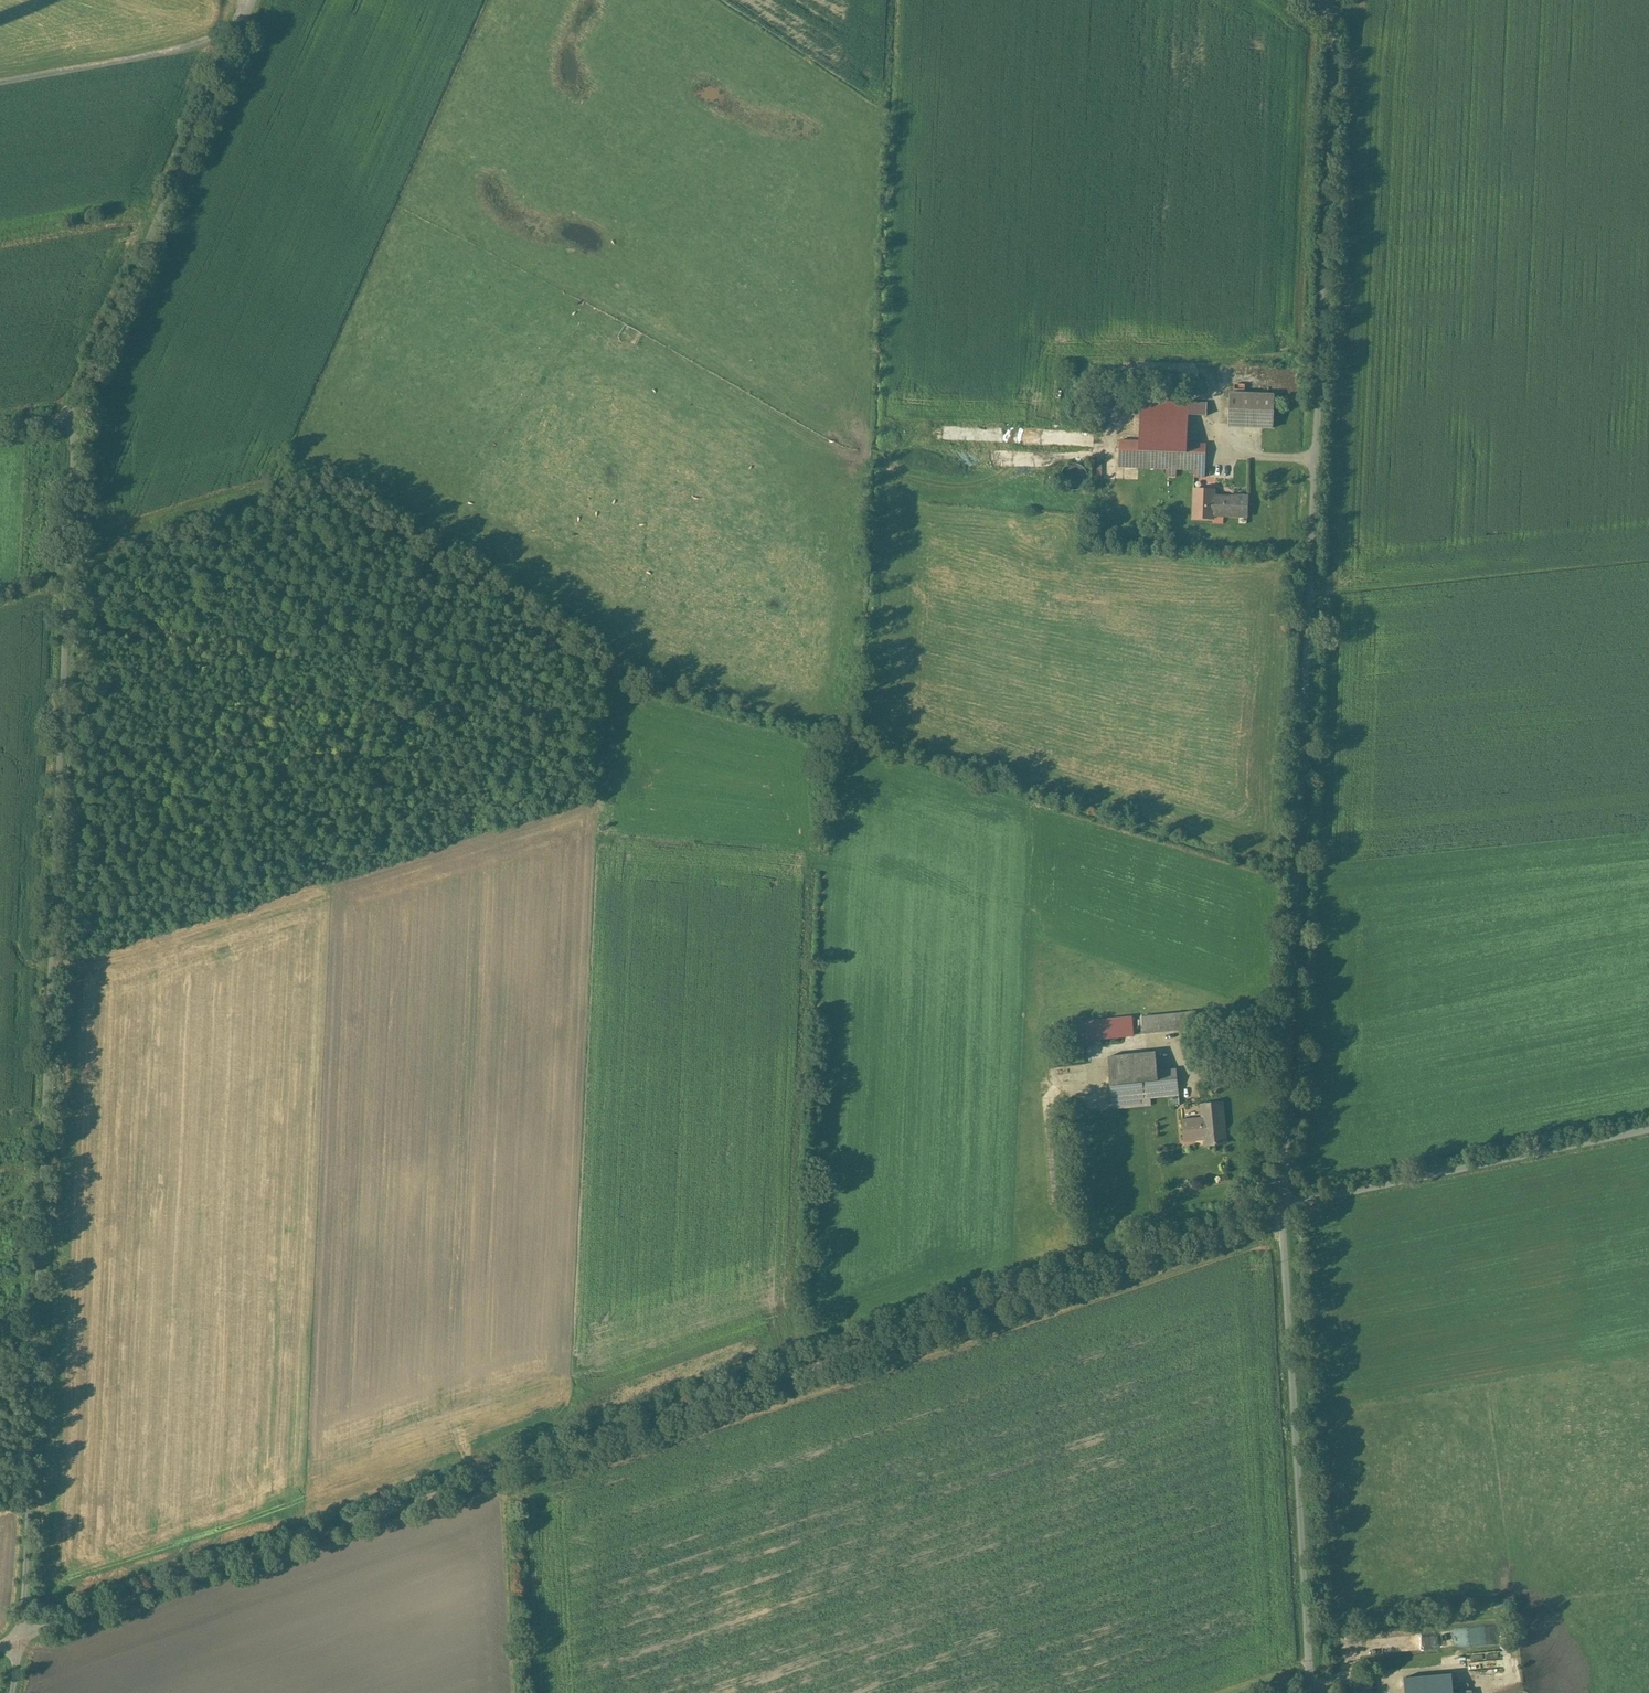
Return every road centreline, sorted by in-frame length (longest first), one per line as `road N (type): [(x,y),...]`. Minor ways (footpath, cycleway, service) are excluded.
road 1 (unclassified): [(1282,1208),(20,1638)]
road 2 (unclassified): [(20,1638),(72,416)]
road 3 (unclassified): [(1332,6),(1282,1208)]
road 4 (unclassified): [(1282,1208),(1310,1692)]
road 5 (unclassified): [(253,0),(72,416)]
road 6 (unclassified): [(1282,1208),(1648,1130)]
road 7 (track): [(237,38),(0,82)]

